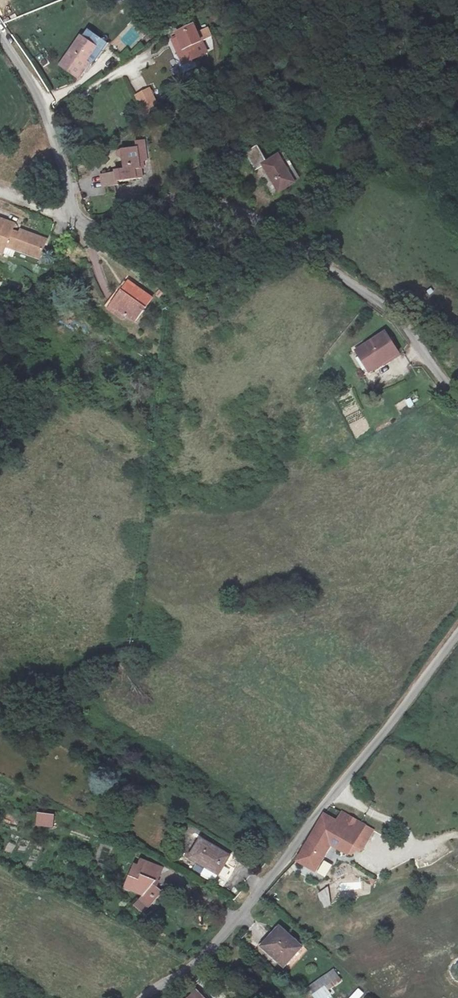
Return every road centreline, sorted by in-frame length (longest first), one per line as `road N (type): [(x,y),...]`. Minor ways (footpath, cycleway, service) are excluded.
road 1 (unclassified): [(457,635),(217,939),(140,997)]
road 2 (unclassified): [(88,229),(152,200),(221,213),(318,254),(389,308),(457,396)]
road 3 (unclassified): [(0,34),(27,66),(88,229)]

